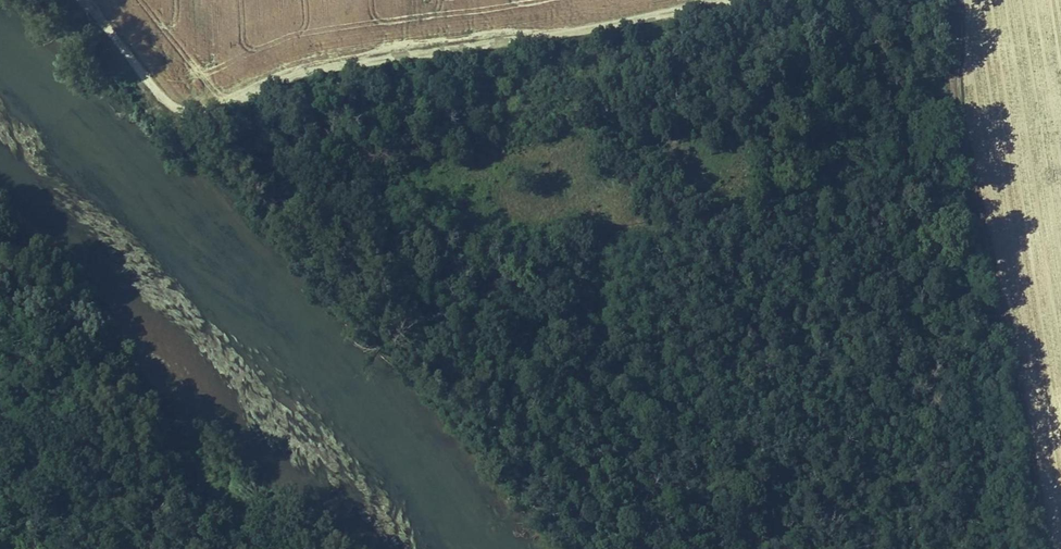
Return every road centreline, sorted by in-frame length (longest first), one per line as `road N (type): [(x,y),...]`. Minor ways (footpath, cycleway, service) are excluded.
road 1 (track): [(742,548),(544,364),(469,258),(367,48),(253,84),(172,71),(113,32),(81,0)]
road 2 (track): [(367,48),(694,0)]

